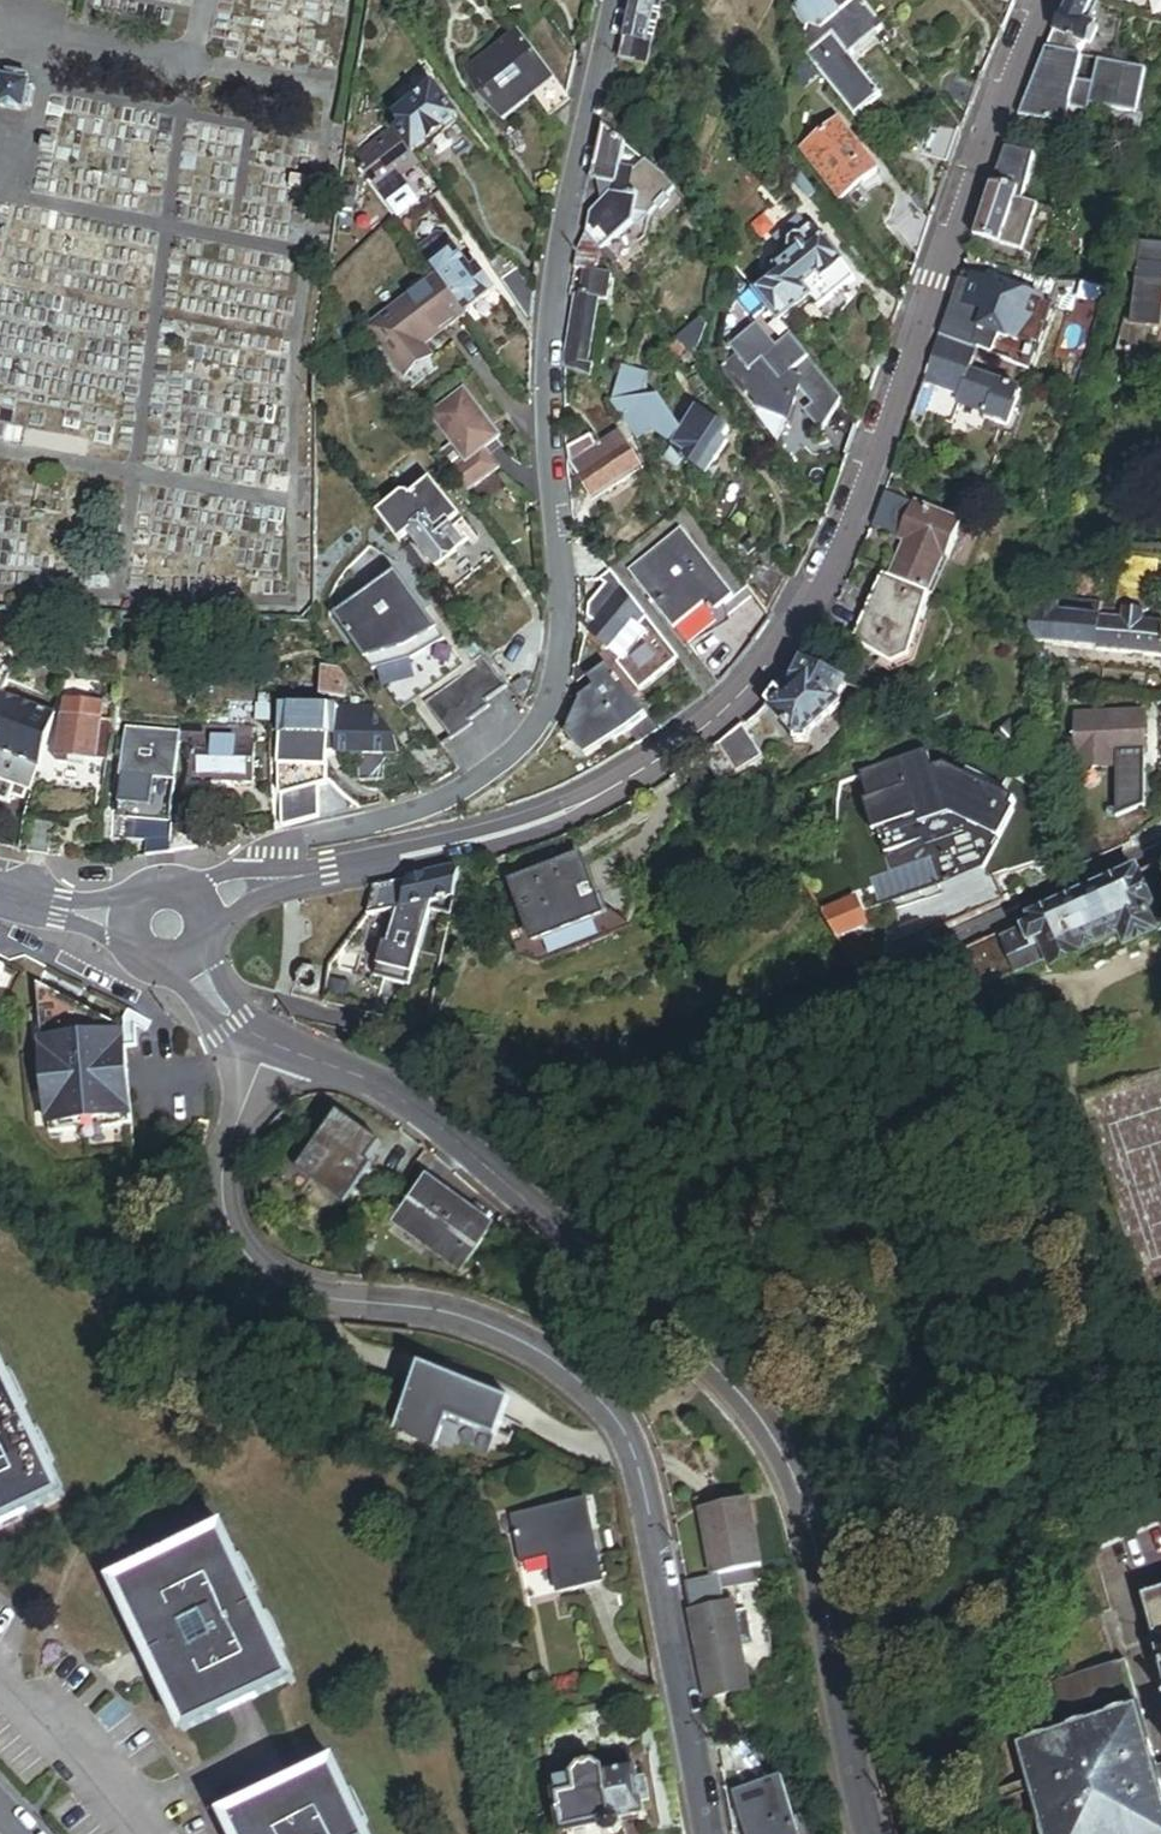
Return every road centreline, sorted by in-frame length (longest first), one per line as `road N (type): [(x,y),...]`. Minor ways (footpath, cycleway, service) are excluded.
road 1 (residential): [(275,881),(486,841),(594,806),(728,716),(798,631),(852,519),(1039,0)]
road 2 (residential): [(711,1833),(635,1445),(602,1402),(557,1364),(489,1325),(301,1291),(261,1273),(232,1233),(221,1191),(228,1155),(275,1041)]
road 3 (residential): [(611,0),(581,123),(548,342),(558,634),(550,694),(521,742),(483,779),(419,809),(269,850),(275,881)]
road 4 (residential): [(275,1041),(372,1084),(475,1155),(677,1331),(776,1440),(814,1532),(841,1722),(870,1833)]
road 5 (residential): [(1160,851),(912,957),(735,1018),(581,1055),(500,1051),(255,998),(224,1012)]
road 6 (residential): [(0,889),(168,925)]

